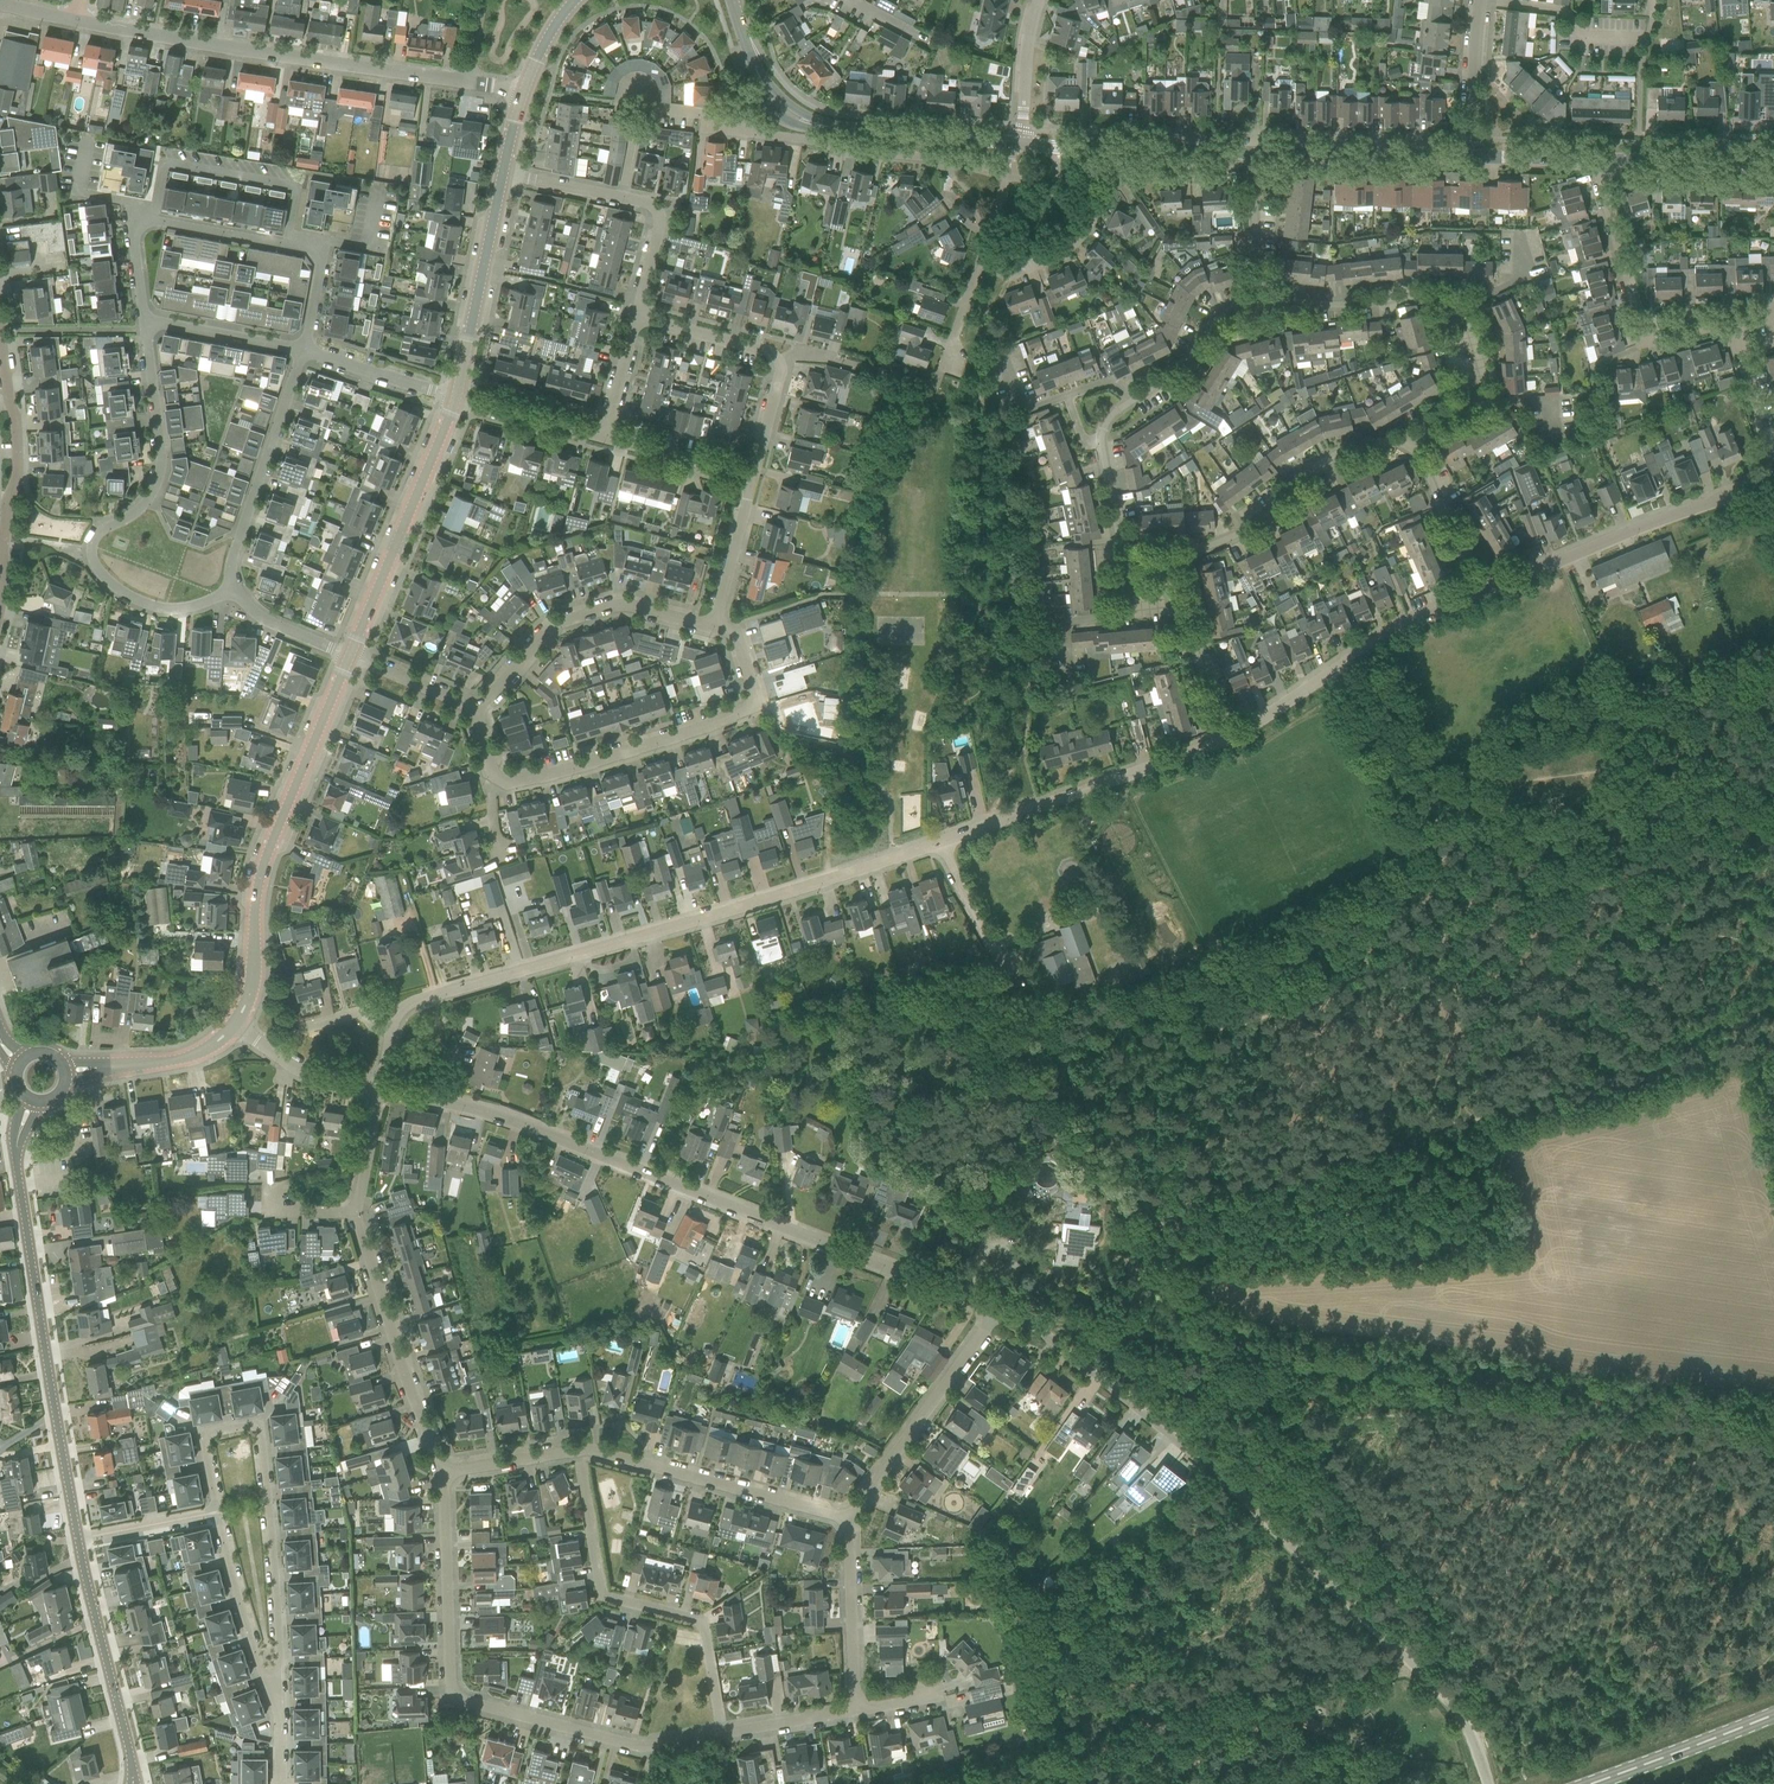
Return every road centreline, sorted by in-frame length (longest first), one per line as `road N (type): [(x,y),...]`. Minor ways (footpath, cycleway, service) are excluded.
road 1 (residential): [(995,1314),(468,1103),(380,1086)]
road 2 (track): [(1162,1212),(1773,1049)]
road 3 (residential): [(395,1040),(406,1011),(420,1003),(940,850)]
road 4 (track): [(1248,1354),(1773,1418)]
road 5 (track): [(1004,1783),(1371,1683),(1415,1668),(1442,1648)]
road 6 (residential): [(234,592),(178,612),(157,610),(132,601),(93,565),(92,544),(139,512),(162,463),(146,324)]
road 7 (residential): [(650,1751),(459,1697),(445,1473)]
road 8 (residential): [(279,1712),(261,1428),(204,1438),(216,1513)]
road 9 (track): [(1248,1354),(1035,1005)]
road 10 (unclassified): [(1487,1783),(1453,1705),(1225,1484)]
road 11 (track): [(1467,1688),(1248,1354)]
road 12 (residential): [(146,324),(133,222),(325,255),(307,353)]
road 13 (tertiary): [(80,1540),(18,1153)]
road 14 (residential): [(465,81),(79,22)]
road 15 (tertiary): [(233,1025),(248,1000),(258,887),(351,659)]
road 16 (residential): [(715,624),(740,651),(759,700),(754,717),(519,789),(495,778)]
road 17 (residential): [(724,1738),(705,1624),(609,1604),(601,1593),(580,1451)]
road 18 (residential): [(1477,596),(1773,483)]
road 19 (residential): [(940,850),(1232,738)]
road 20 (residential): [(1225,1484),(1099,1369),(995,1314)]
road 21 (residential): [(1232,738),(1387,636),(1477,596)]
road 22 (residential): [(478,712),(554,625),(599,609),(637,609),(715,624)]
road 23 (residential): [(1010,174),(734,127)]
road 24 (residential): [(0,609),(17,474),(0,332)]
road 25 (residential): [(580,1451),(850,1518)]
road 26 (tertiary): [(351,659),(458,403)]
road 27 (residential): [(1733,323),(1724,310),(1640,327),(1597,160)]
road 28 (residential): [(445,1473),(358,1214)]
road 29 (residential): [(634,321),(657,212),(504,170)]
road 30 (residential): [(1181,556),(1240,533),(1278,507),(1305,472),(1342,451),(1415,447)]
road 31 (residential): [(1485,343),(1468,301),(1454,296),(1332,304),(1260,299)]
road 32 (residential): [(850,1518),(856,1497),(995,1314)]
road 33 (residential): [(307,353),(243,532),(234,592)]
road 34 (tertiary): [(135,1780),(80,1540)]
road 35 (tertiary): [(458,403),(504,170)]
road 36 (tertiary): [(1476,156),(1254,153)]
road 37 (residential): [(936,382),(1010,174)]
road 38 (track): [(1035,1331),(1248,1354)]
road 39 (residential): [(216,1513),(238,1601),(279,1712)]
road 40 (residential): [(856,1719),(850,1518)]
road 41 (secondary): [(1592,1783),(1773,1715)]
road 42 (tertiary): [(1012,144),(829,127)]
road 43 (residential): [(1035,1005),(940,850)]
road 44 (track): [(1593,1396),(1737,1504)]
road 45 (tertiary): [(1773,163),(1597,160)]
road 46 (residential): [(1017,277),(1040,271),(1084,240),(1111,185),(1115,149)]
road 47 (residential): [(1101,440),(1124,547),(1150,559),(1181,556)]
road 48 (residential): [(1260,299),(1229,310),(1181,373),(1132,402)]
road 49 (residential): [(307,353),(146,324)]
road 50 (residential): [(1415,447),(1477,596)]
road 51 (residential): [(380,1086),(293,1064),(233,1025)]
road 52 (residential): [(715,624),(755,470)]
road 53 (residential): [(458,403),(307,353)]
road 54 (residential): [(1476,156),(1487,0)]
road 55 (residential): [(755,470),(606,437)]
road 56 (residential): [(781,362),(634,321)]
road 57 (residential): [(606,437),(458,403)]
road 58 (residential): [(1023,145),(1026,44),(1039,0)]
road 59 (residential): [(1260,299),(1254,153)]
road 60 (residential): [(1415,447),(1439,420),(1479,404),(1491,369),(1485,343)]
road 61 (tertiary): [(1254,153),(1115,149)]
road 62 (residential): [(216,1513),(80,1540)]
road 63 (residential): [(478,712),(351,659)]
road 64 (residential): [(445,1473),(580,1451)]
road 65 (residential): [(234,592),(282,631),(351,659)]
road 66 (residential): [(1101,440),(1081,435),(1068,397),(1105,383),(1123,388),(1132,402)]
road 67 (residential): [(1773,452),(1733,323)]
road 68 (residential): [(724,1738),(856,1719)]
road 69 (tertiary): [(111,1067),(186,1056),(233,1025)]
road 70 (residential): [(1232,738),(1192,614)]
road 71 (residential): [(358,1214),(380,1086)]
road 72 (tertiary): [(1597,160),(1476,156)]

